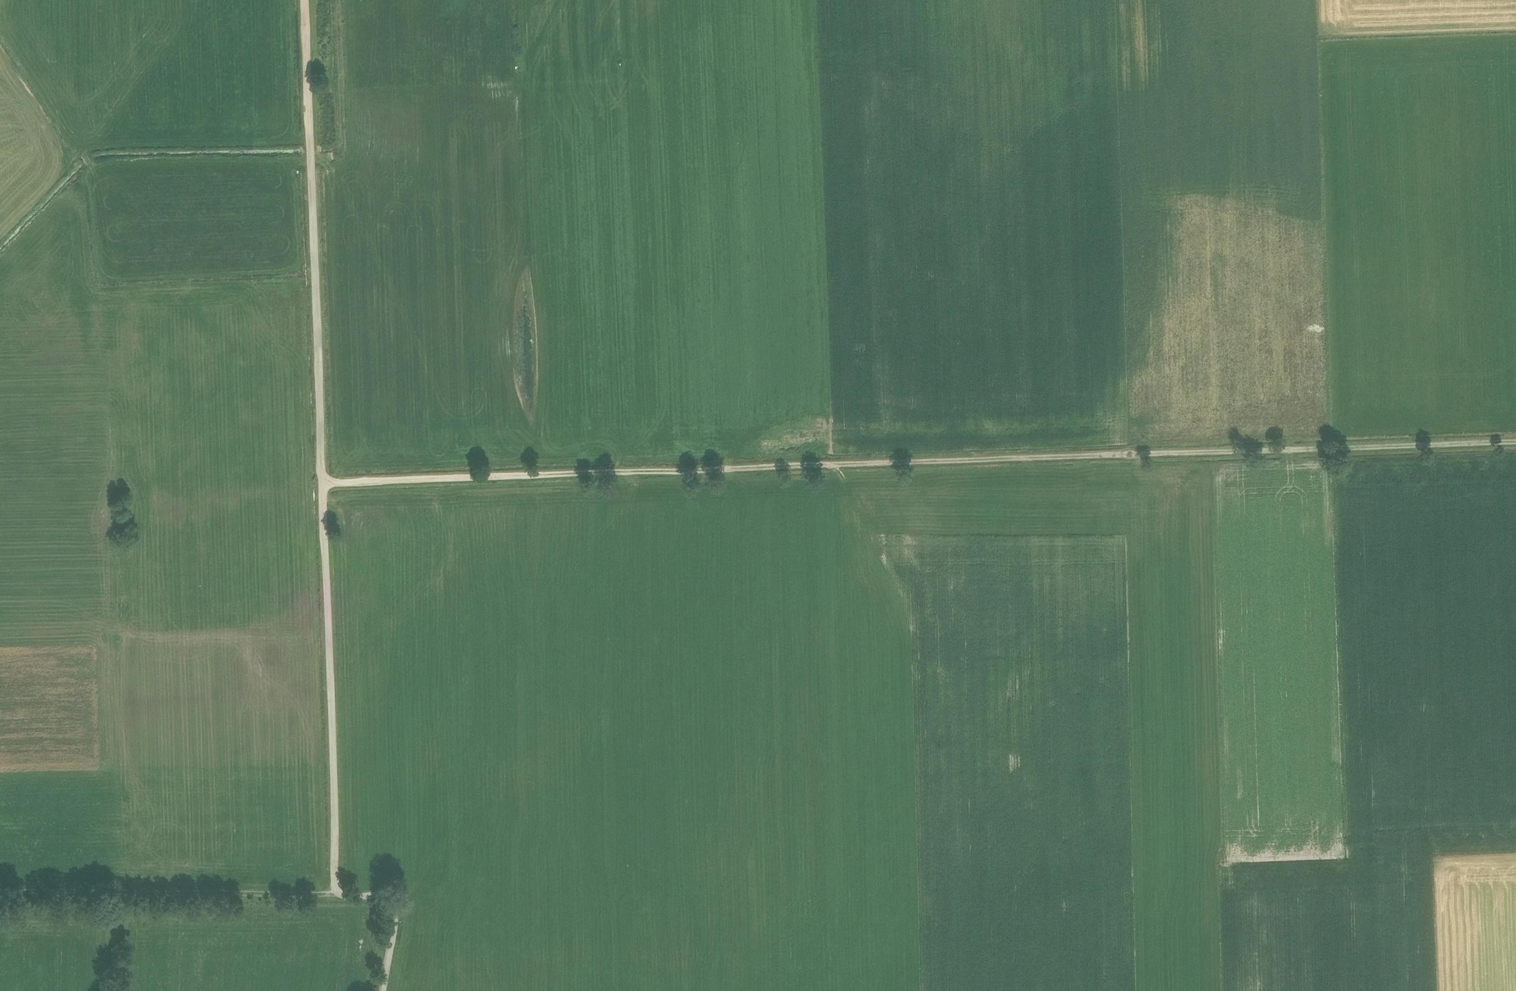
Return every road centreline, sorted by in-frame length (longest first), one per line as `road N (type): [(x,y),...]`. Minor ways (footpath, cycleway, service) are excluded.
road 1 (track): [(1515,442),(324,482)]
road 2 (track): [(384,990),(392,902),(337,892),(304,0)]
road 3 (track): [(337,892),(0,893)]

